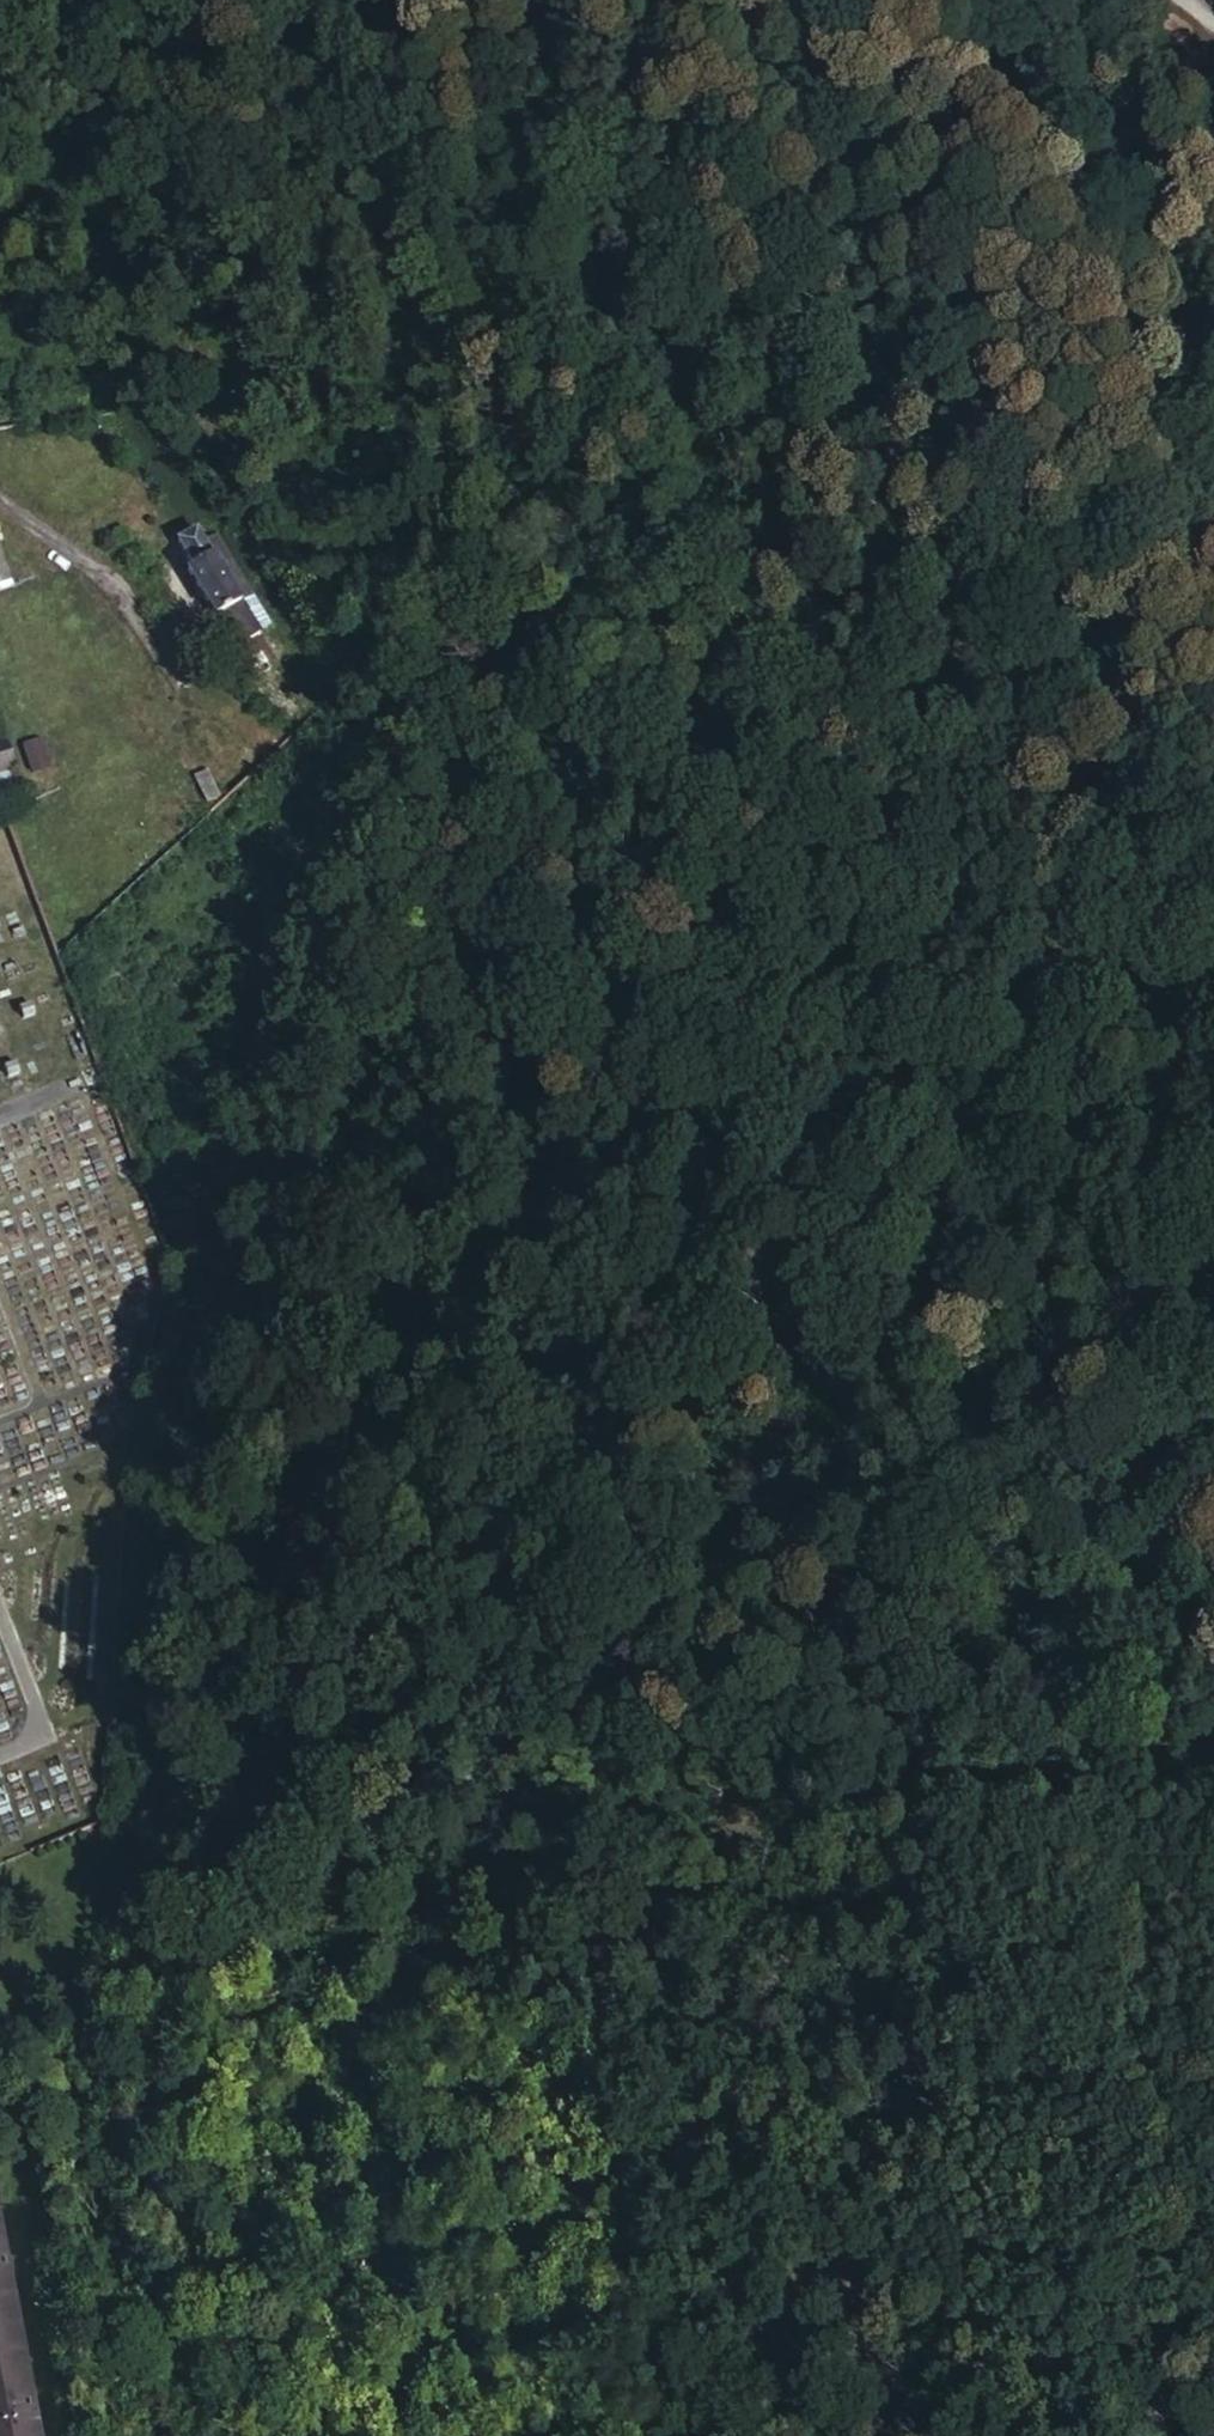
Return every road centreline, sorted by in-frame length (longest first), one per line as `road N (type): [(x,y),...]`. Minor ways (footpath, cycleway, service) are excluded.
road 1 (track): [(975,0),(1213,417)]

